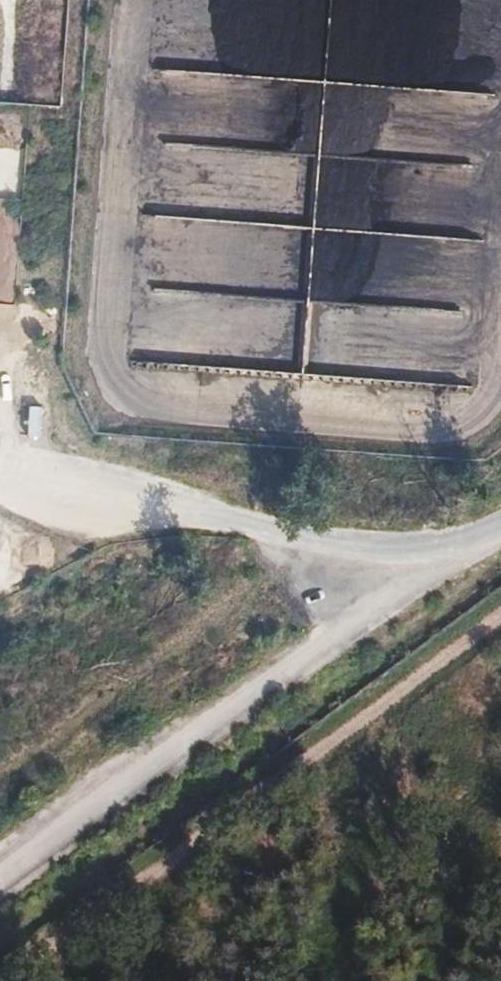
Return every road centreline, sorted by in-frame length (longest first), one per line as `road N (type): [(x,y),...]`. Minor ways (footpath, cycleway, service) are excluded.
road 1 (track): [(500,608),(2,980)]
road 2 (track): [(500,529),(184,742),(0,883)]
road 3 (track): [(466,547),(373,546),(192,517),(0,454)]

